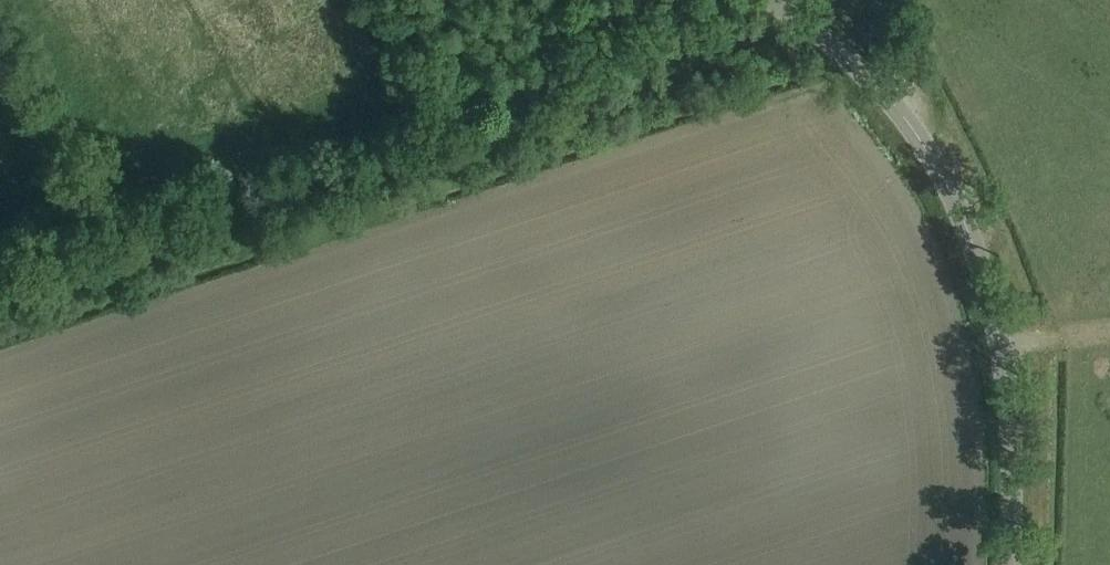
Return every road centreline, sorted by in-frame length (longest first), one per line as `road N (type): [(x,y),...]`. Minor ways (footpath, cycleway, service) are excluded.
road 1 (tertiary): [(1009,564),(1002,347),(979,260),(947,187),(902,115),(845,57),(765,0)]
road 2 (track): [(394,165),(806,25)]
road 3 (track): [(0,295),(394,165)]

